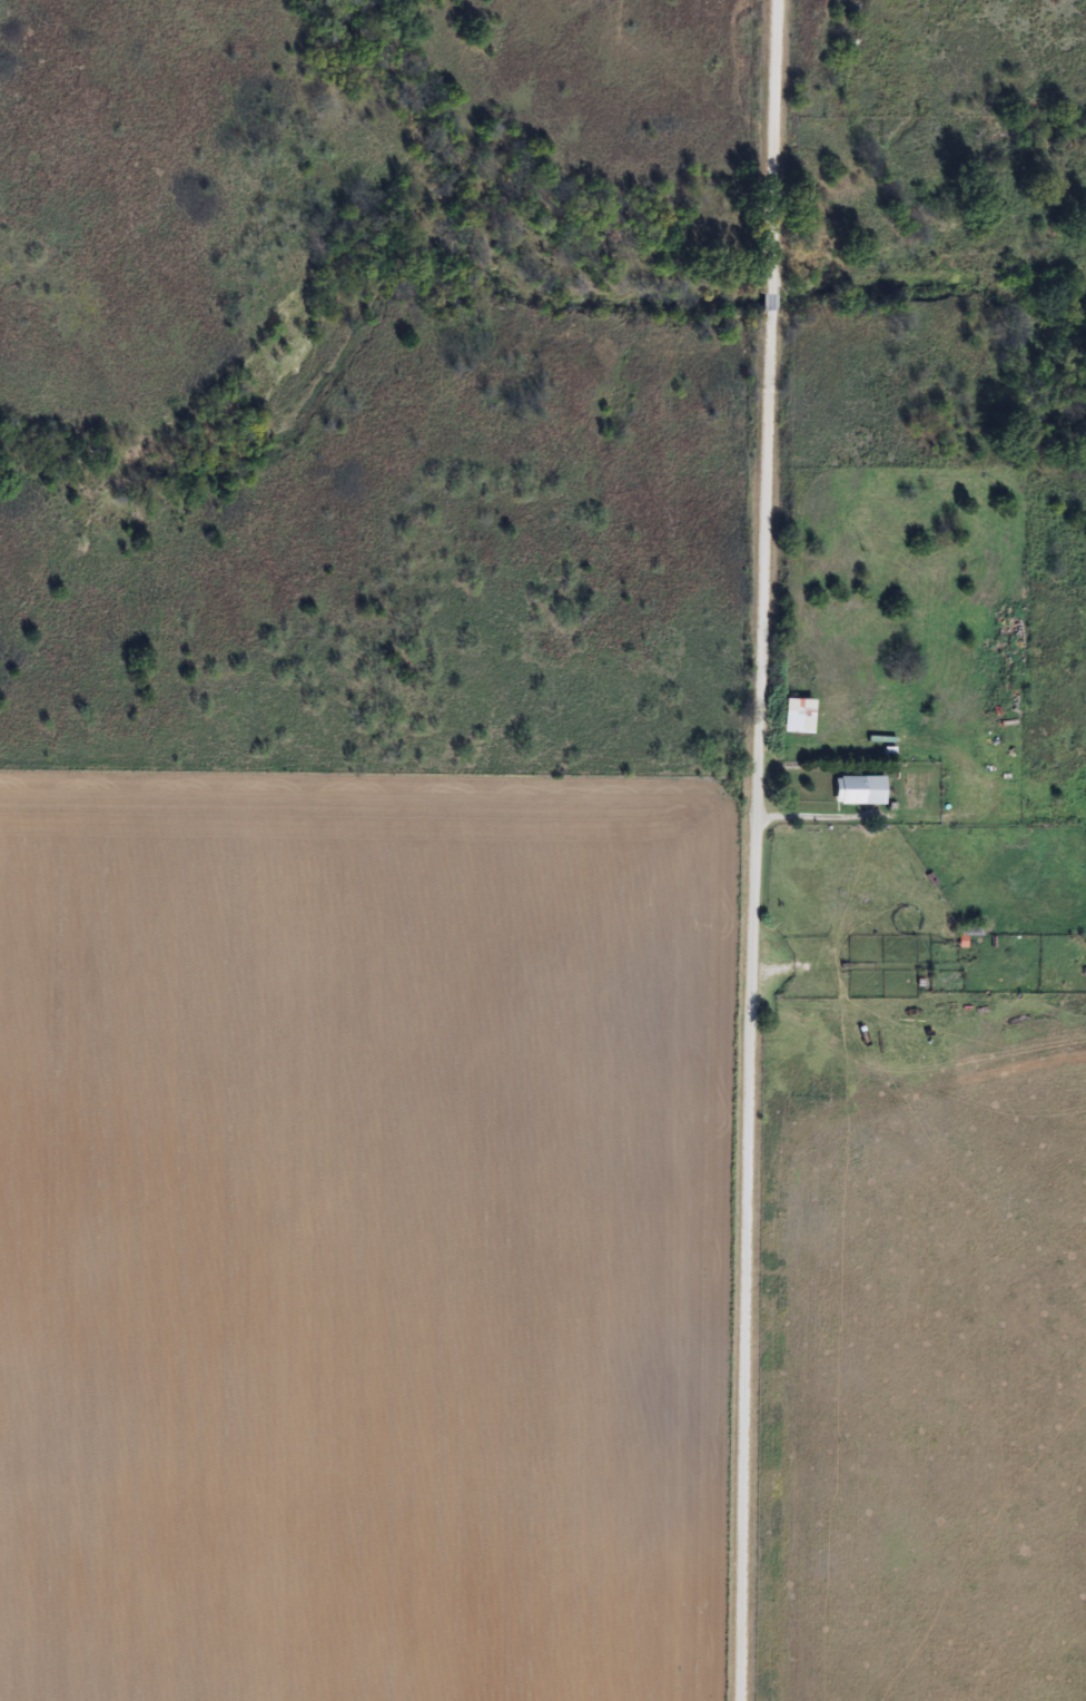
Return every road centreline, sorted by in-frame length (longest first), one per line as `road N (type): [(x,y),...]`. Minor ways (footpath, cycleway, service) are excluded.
road 1 (residential): [(782,0),(747,1700)]

